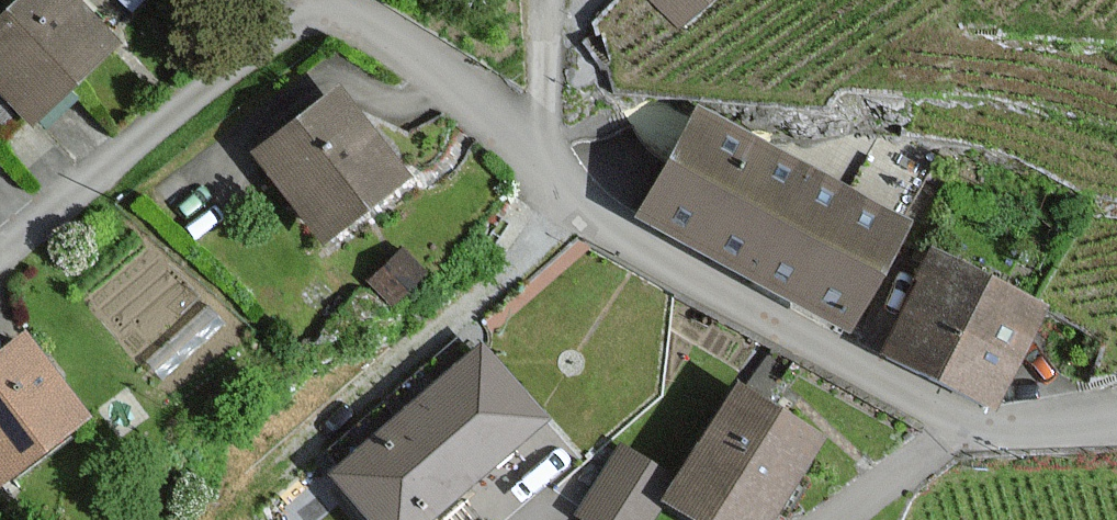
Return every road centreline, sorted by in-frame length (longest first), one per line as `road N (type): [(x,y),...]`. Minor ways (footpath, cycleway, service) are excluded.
road 1 (unclassified): [(1116,420),(990,429),(949,417),(630,237),(572,195),(527,146)]
road 2 (track): [(572,195),(543,239),(234,519)]
road 3 (residential): [(323,3),(0,251)]
road 4 (unclassified): [(527,146),(405,43),(323,3)]
road 5 (residential): [(527,146),(544,103),(541,0)]

